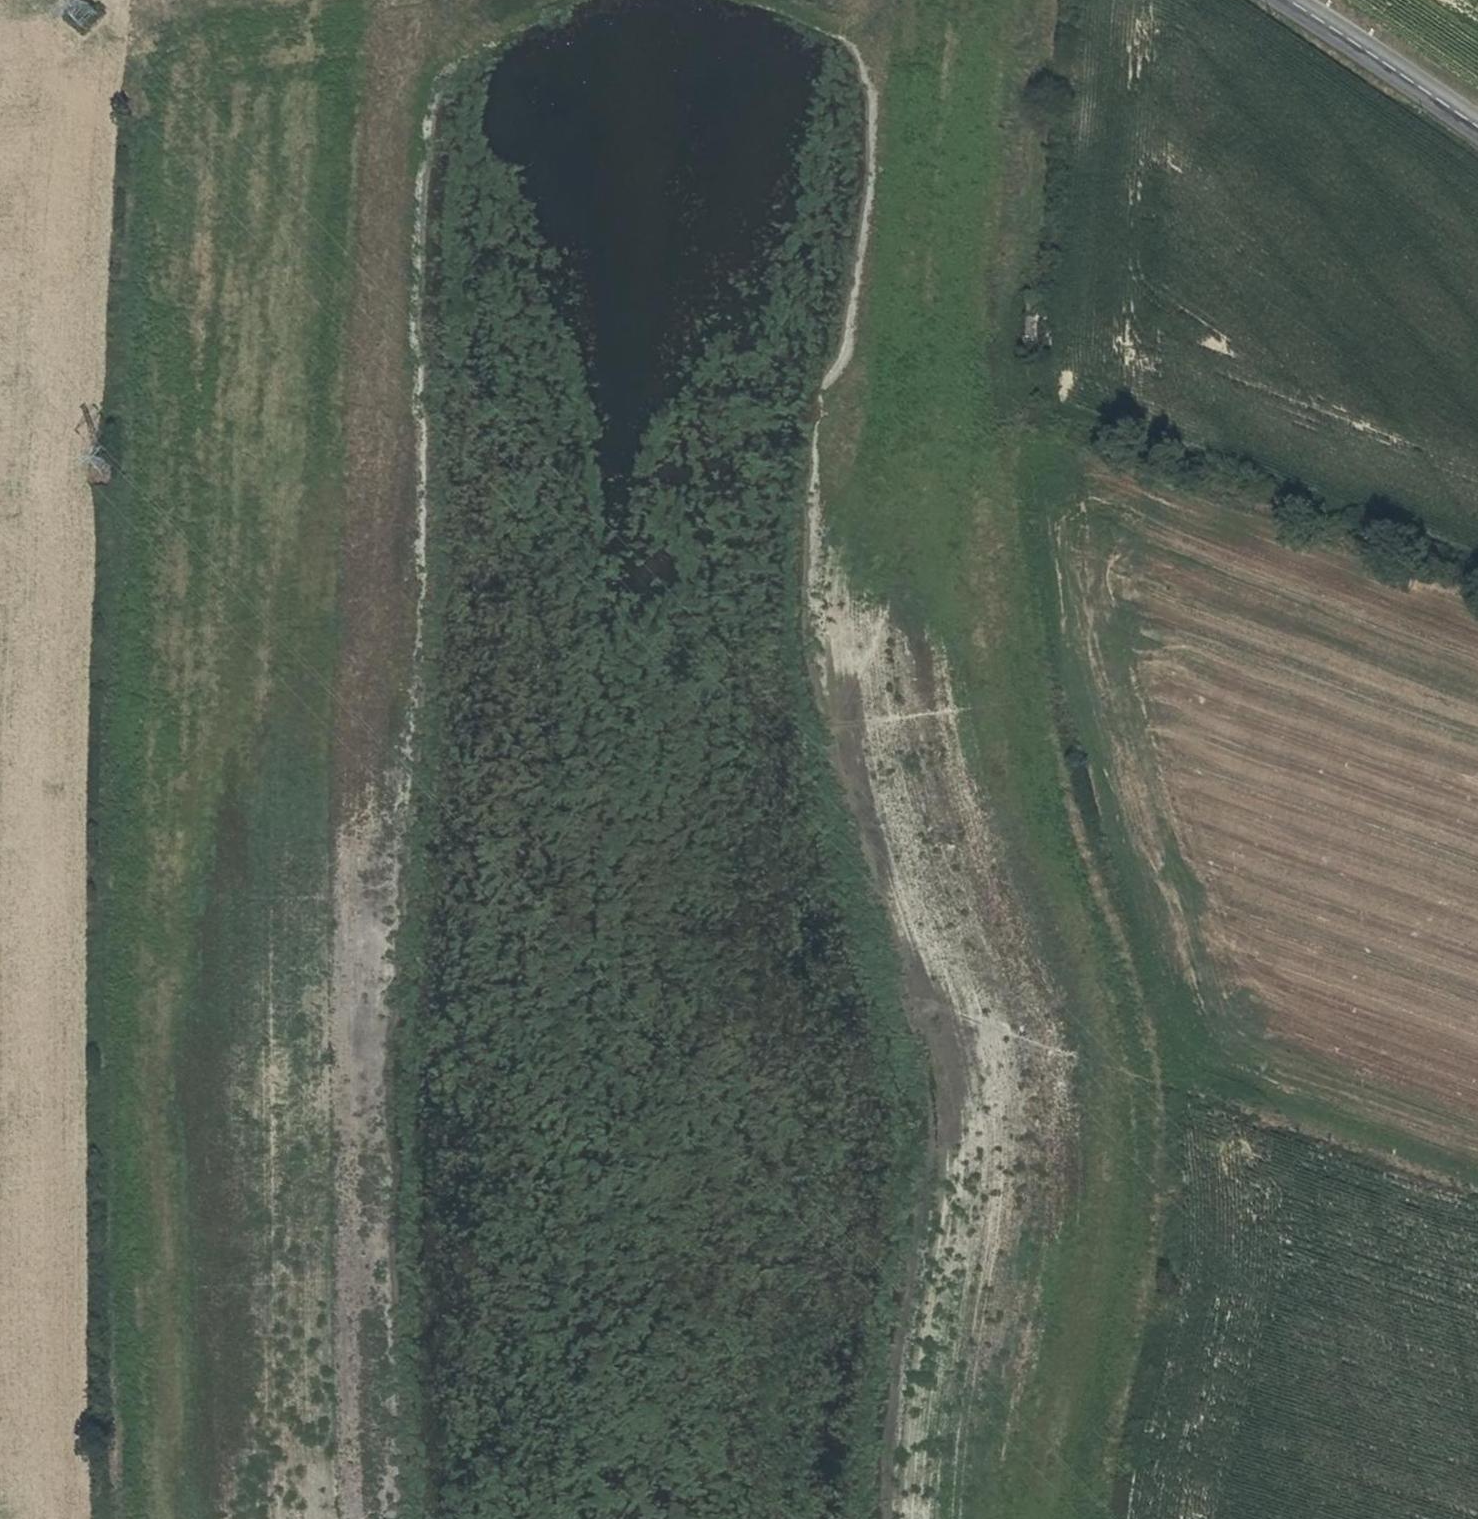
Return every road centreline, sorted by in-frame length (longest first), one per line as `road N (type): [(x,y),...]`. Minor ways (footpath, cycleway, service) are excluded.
road 1 (tertiary): [(1267,0),(1477,125)]

